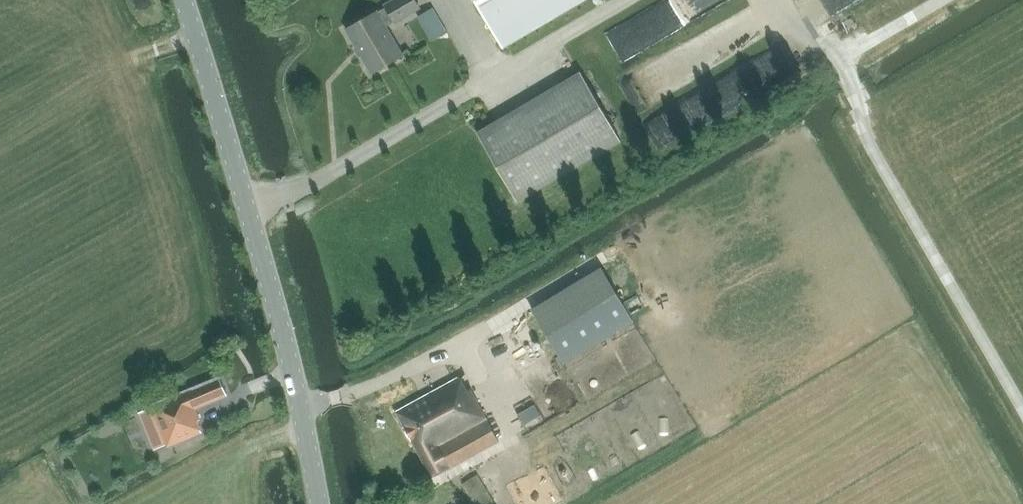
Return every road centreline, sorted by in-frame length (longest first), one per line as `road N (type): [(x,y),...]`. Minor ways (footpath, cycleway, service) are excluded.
road 1 (tertiary): [(320,503),(277,292),(182,0)]

